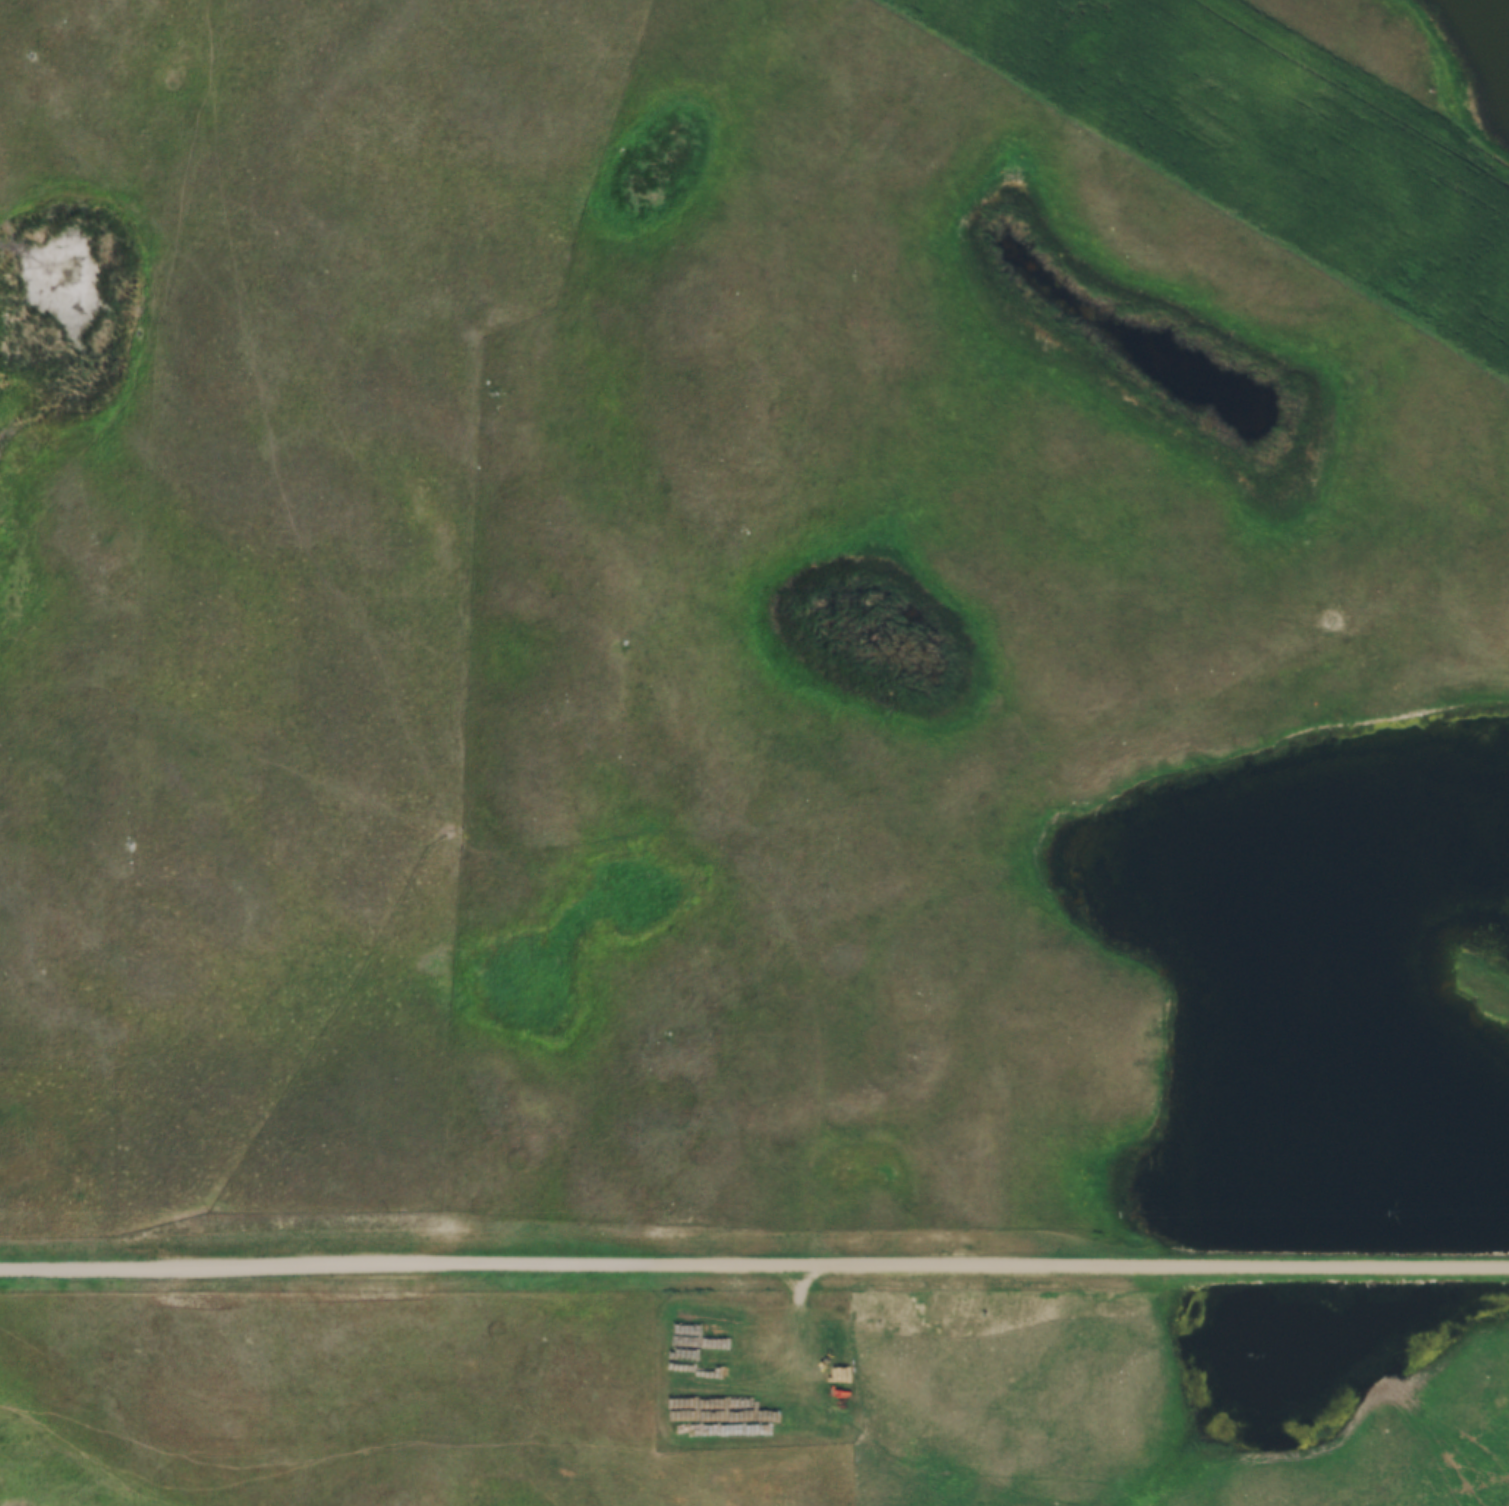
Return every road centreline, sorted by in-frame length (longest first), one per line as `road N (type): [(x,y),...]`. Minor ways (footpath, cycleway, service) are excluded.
road 1 (residential): [(1508,1270),(0,1271)]

